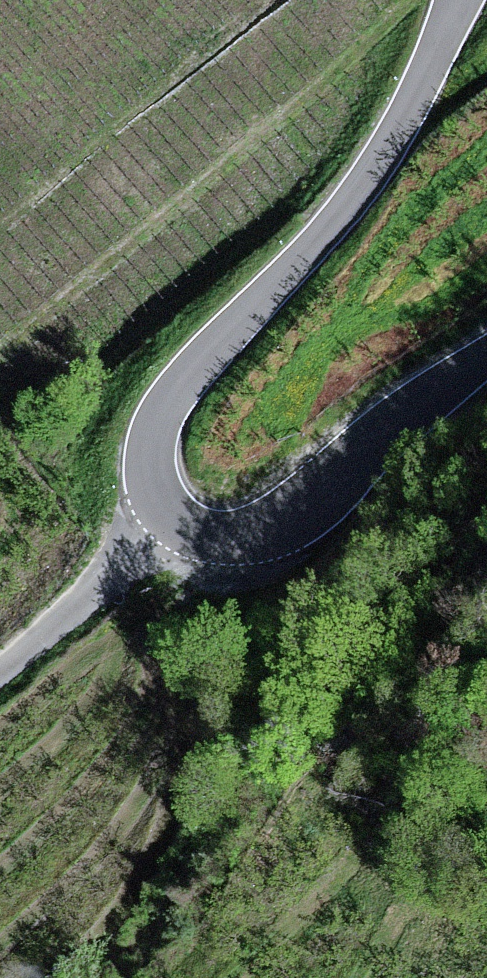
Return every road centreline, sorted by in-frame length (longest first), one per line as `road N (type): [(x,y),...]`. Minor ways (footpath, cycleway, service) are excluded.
road 1 (unclassified): [(162,519),(149,480),(160,412),(353,198),(459,0)]
road 2 (unclassified): [(486,357),(383,431),(267,532),(203,540),(162,519)]
road 3 (unclassified): [(0,659),(162,519)]

